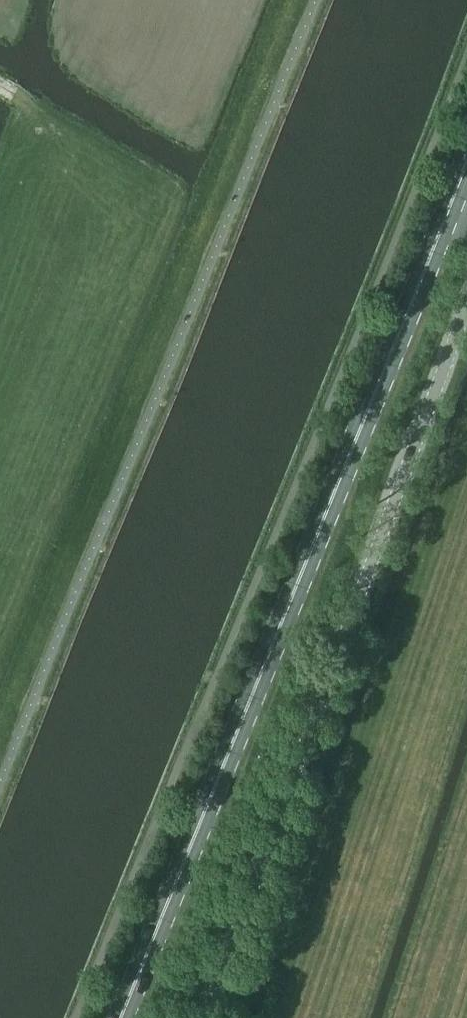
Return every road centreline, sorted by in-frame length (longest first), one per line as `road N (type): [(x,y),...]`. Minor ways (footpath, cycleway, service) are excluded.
road 1 (primary): [(124,1017),(466,157)]
road 2 (unclassified): [(208,1017),(466,301)]

